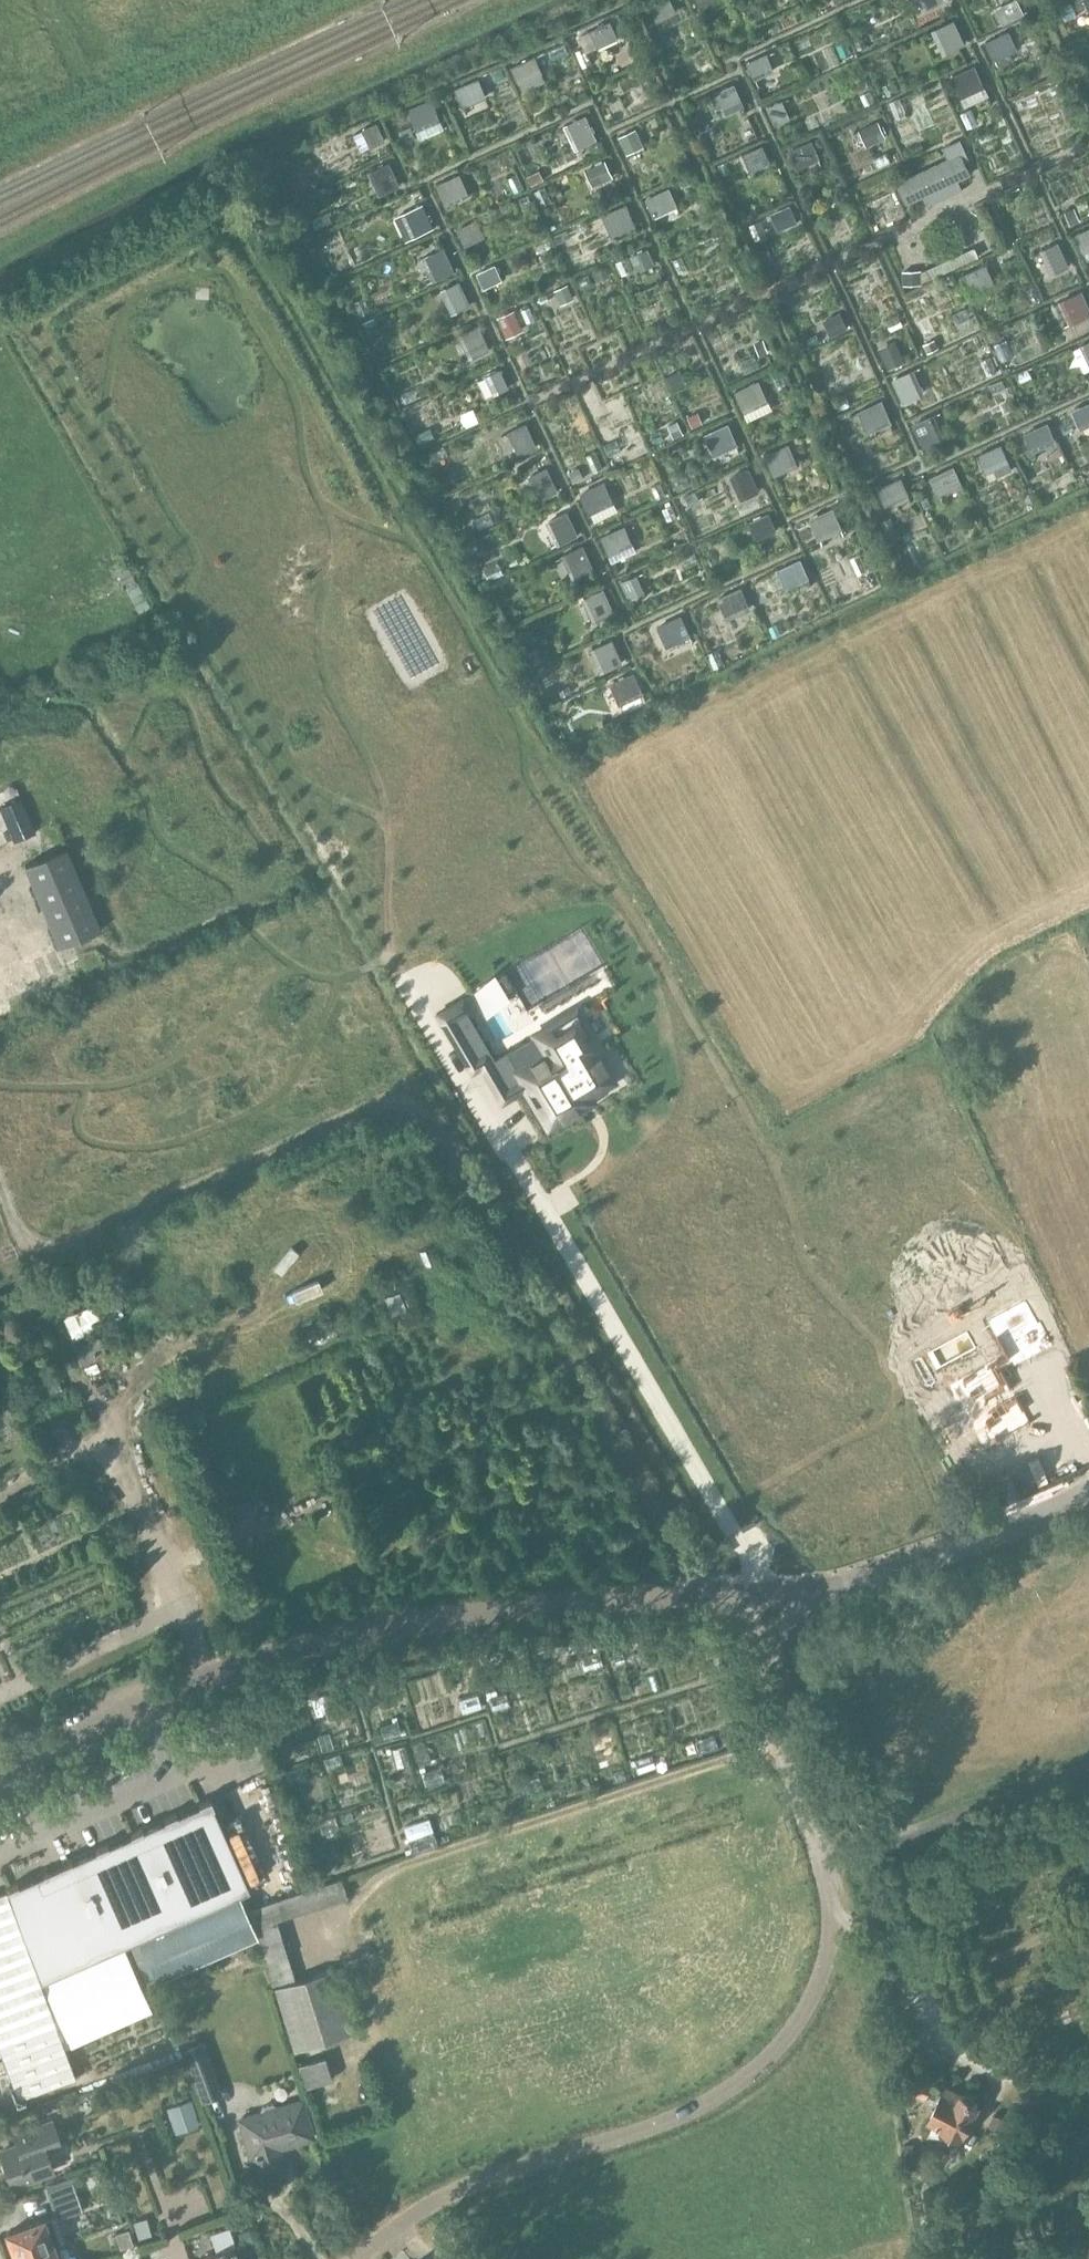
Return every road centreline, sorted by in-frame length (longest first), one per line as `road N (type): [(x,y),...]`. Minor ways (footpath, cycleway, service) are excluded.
road 1 (track): [(0,1179),(23,1238),(54,1246),(326,1120),(392,1101),(438,1113),(702,1595)]
road 2 (unclassified): [(360,2258),(386,2234),(474,2183),(676,2119),(730,2093),(777,2048),(811,1994),(823,1967),(828,1896),(734,1595)]
road 3 (unclassified): [(0,1773),(218,1672),(327,1638),(482,1612),(734,1595)]
road 4 (track): [(781,1746),(397,1867),(322,1933)]
road 5 (unclassified): [(734,1595),(826,1587),(990,1534),(1088,1486)]

